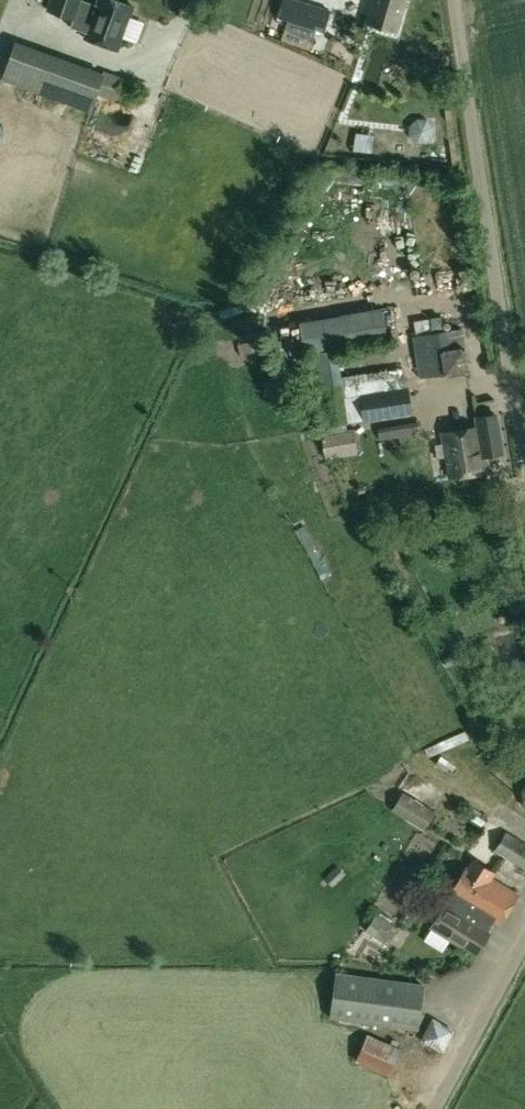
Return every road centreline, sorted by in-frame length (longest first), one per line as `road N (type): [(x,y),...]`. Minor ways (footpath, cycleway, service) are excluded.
road 1 (unclassified): [(524,456),(454,0)]
road 2 (unclassified): [(435,1108),(524,933)]

